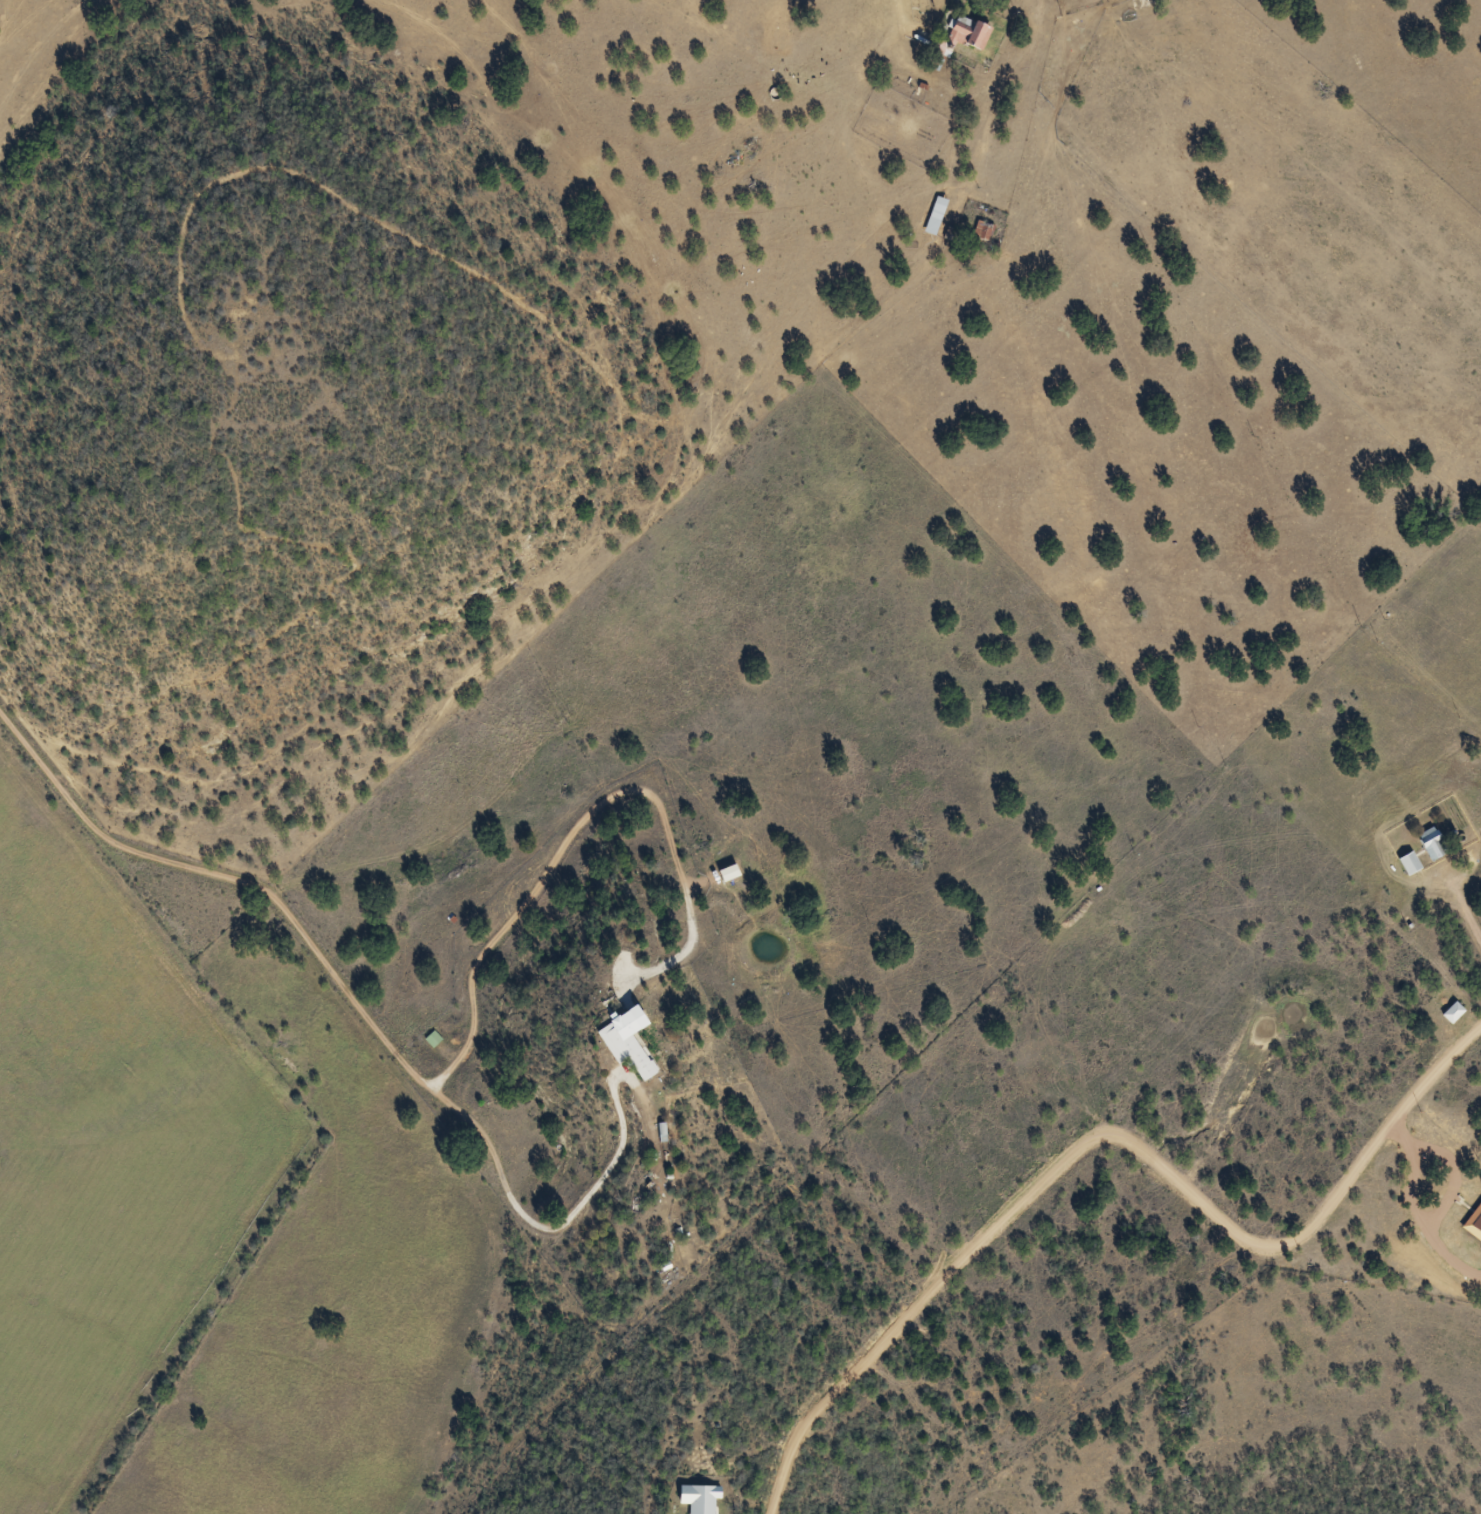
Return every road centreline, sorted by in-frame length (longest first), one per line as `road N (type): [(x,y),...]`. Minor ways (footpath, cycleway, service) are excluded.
road 1 (residential): [(709,1513),(744,1483),(1046,1409),(1155,1349),(1234,1284),(1298,1160),(1338,1016),(1412,931),(1451,917),(1471,847),(1480,838)]

